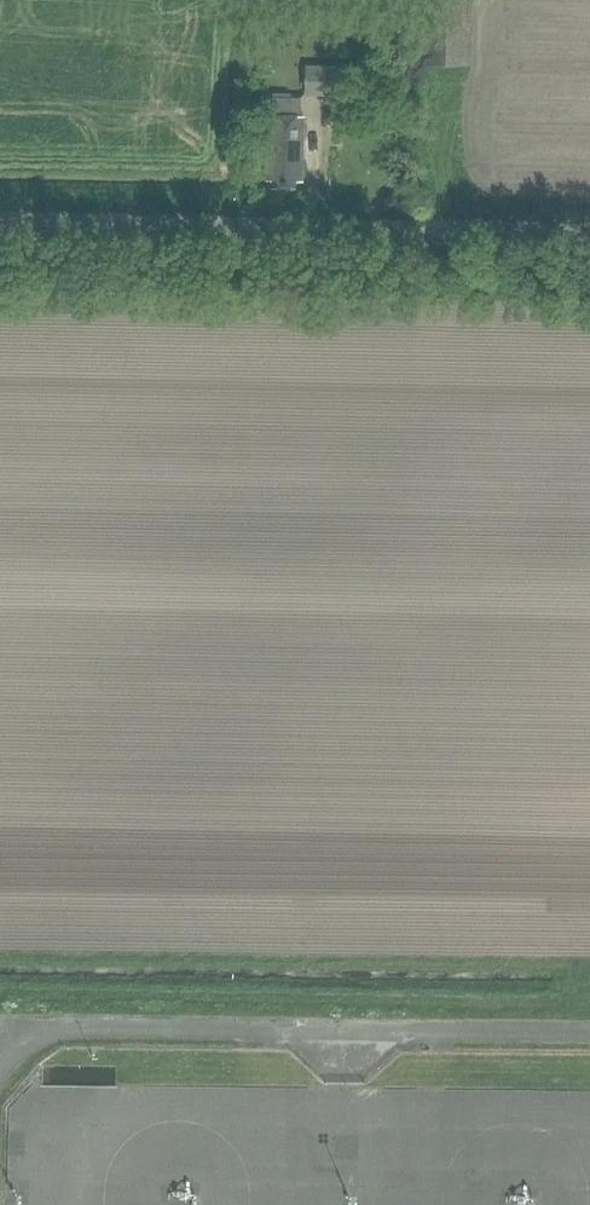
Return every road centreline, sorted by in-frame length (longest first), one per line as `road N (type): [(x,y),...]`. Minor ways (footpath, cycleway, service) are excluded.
road 1 (tertiary): [(589,238),(0,227)]

